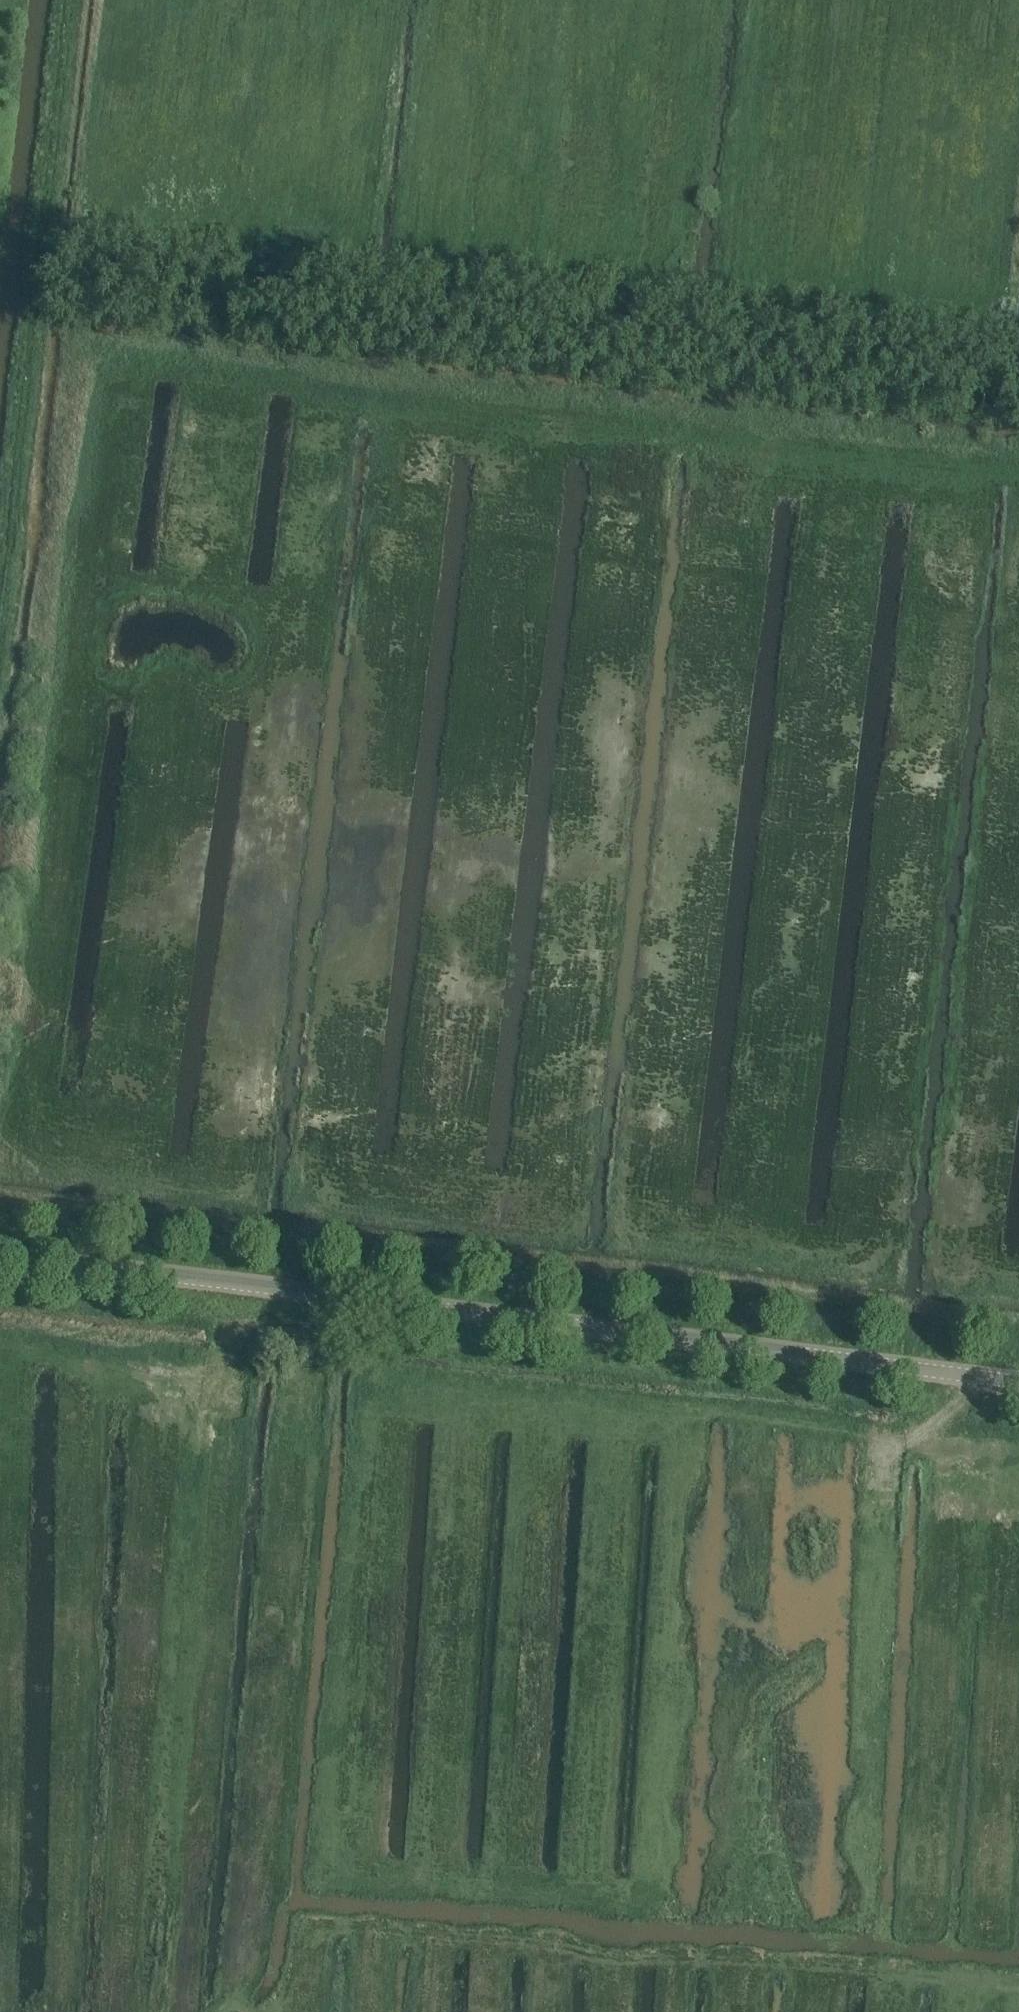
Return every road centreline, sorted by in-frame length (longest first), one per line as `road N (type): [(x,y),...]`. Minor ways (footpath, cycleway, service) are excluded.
road 1 (track): [(0,616),(34,314),(44,298),(1018,405)]
road 2 (tertiary): [(1018,1380),(0,1254)]

